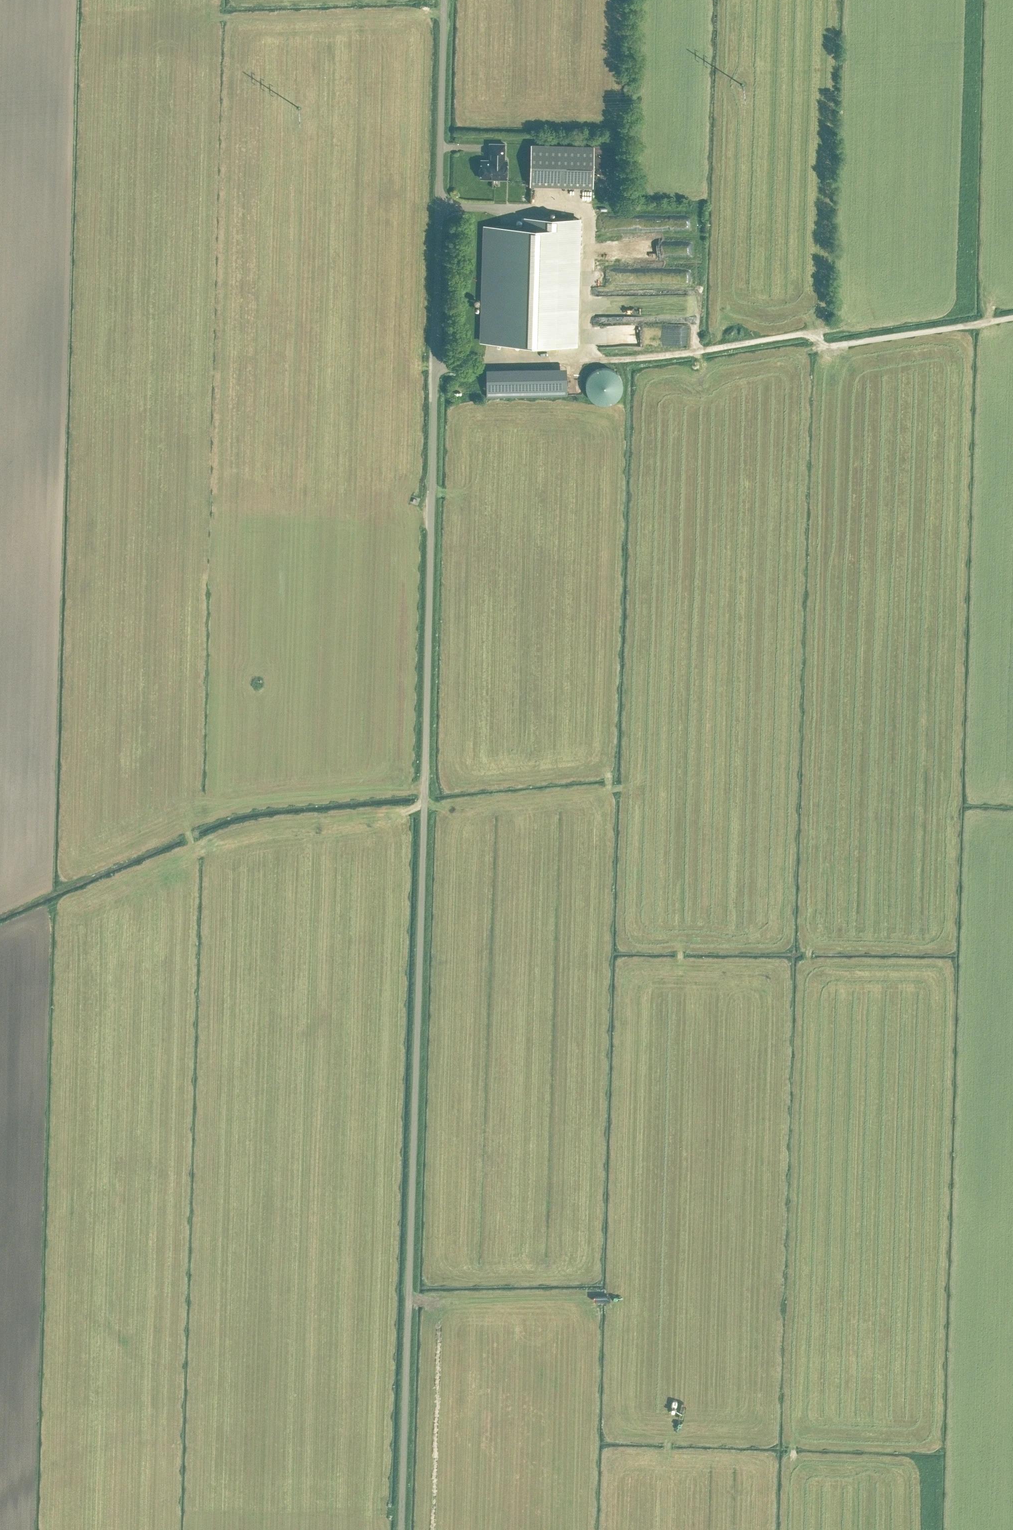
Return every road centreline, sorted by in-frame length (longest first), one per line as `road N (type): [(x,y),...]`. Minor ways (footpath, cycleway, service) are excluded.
road 1 (unclassified): [(401,1529),(444,0)]

